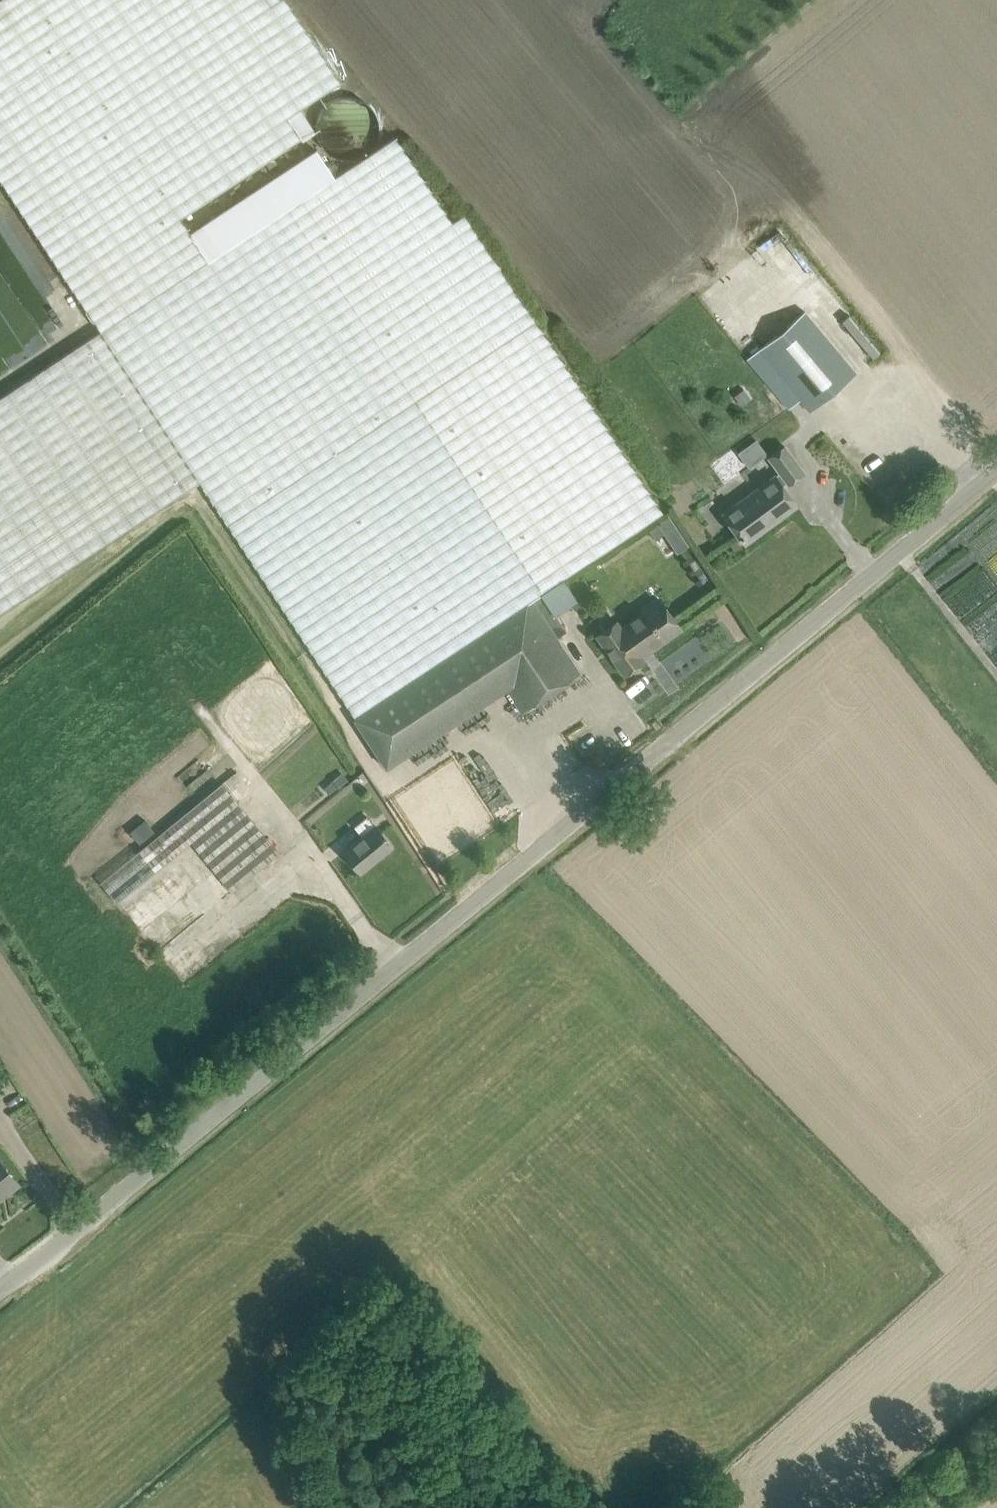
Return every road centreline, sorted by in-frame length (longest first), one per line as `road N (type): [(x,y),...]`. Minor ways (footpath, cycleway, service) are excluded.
road 1 (unclassified): [(0,1290),(996,472)]

